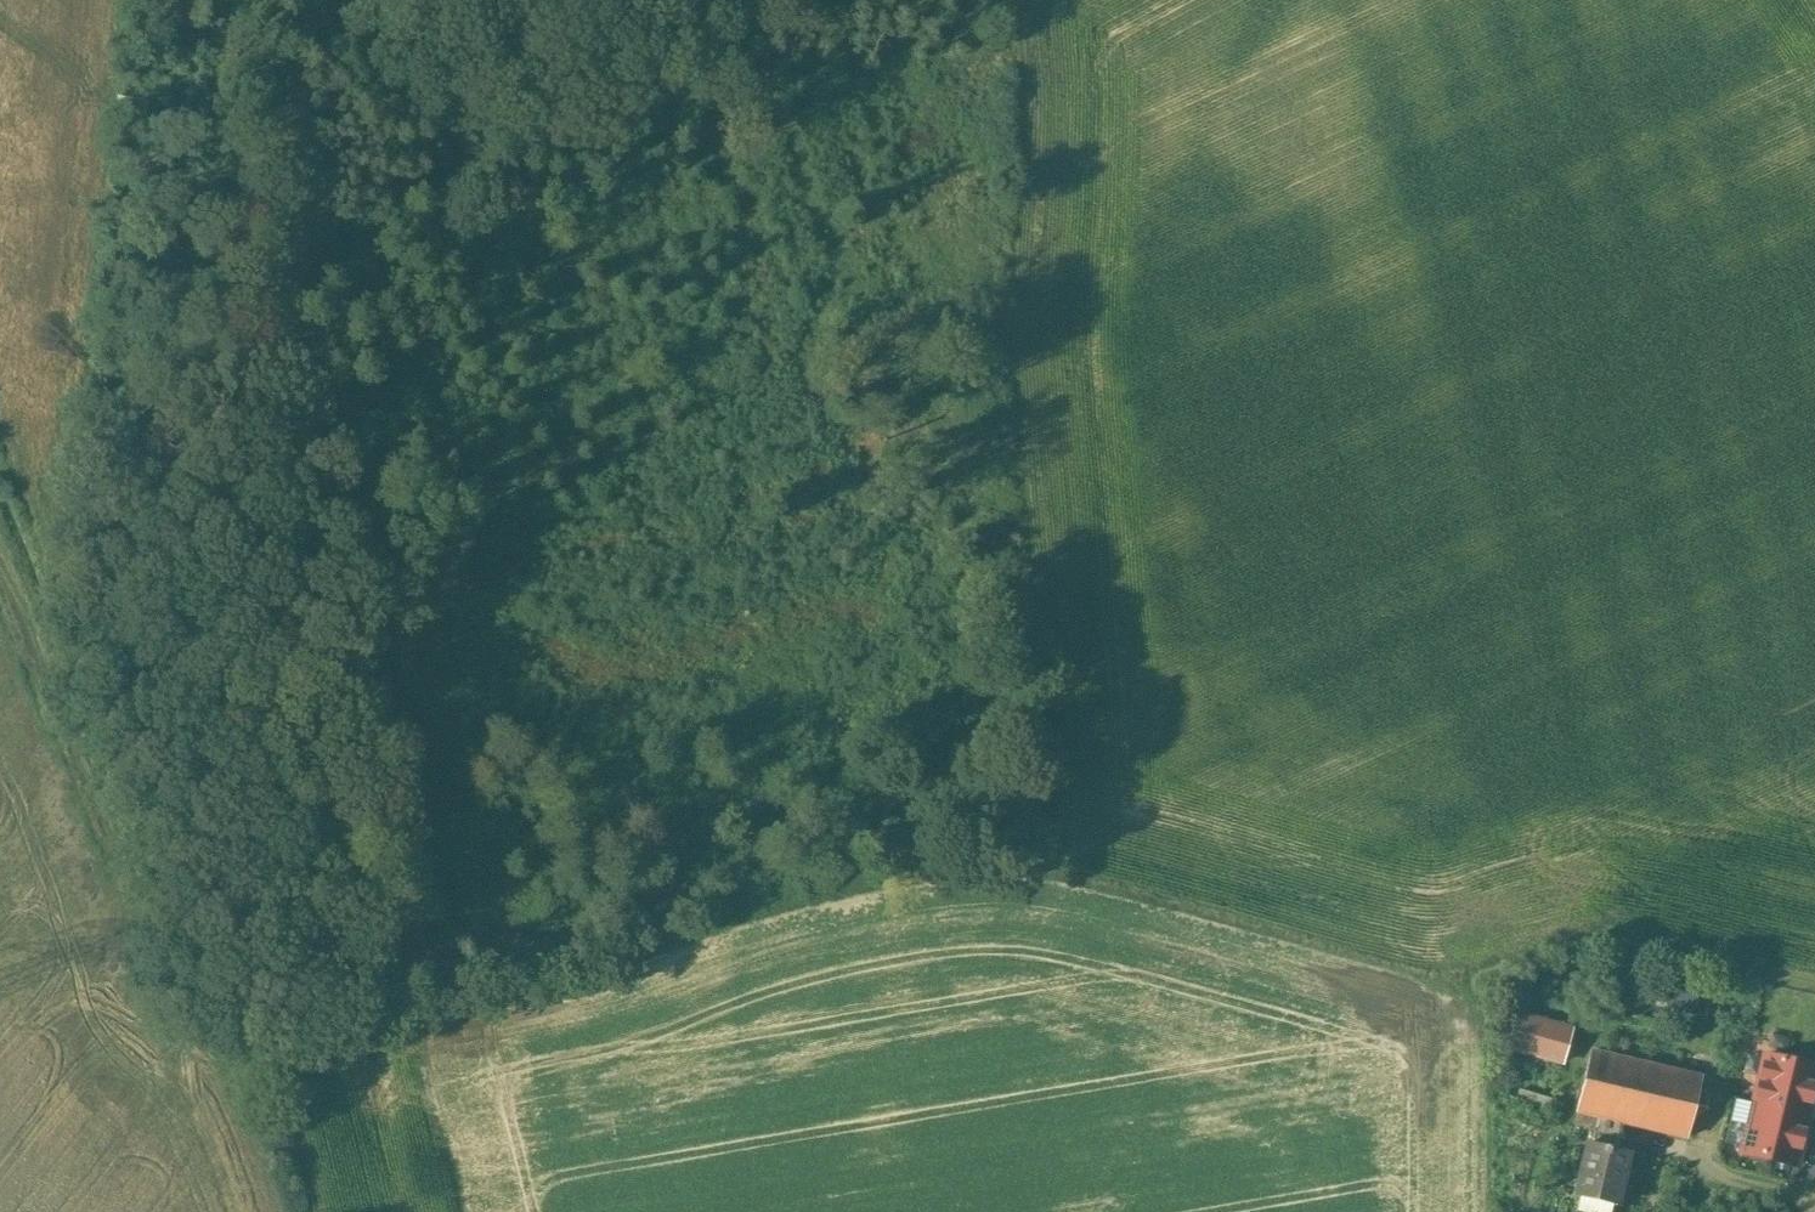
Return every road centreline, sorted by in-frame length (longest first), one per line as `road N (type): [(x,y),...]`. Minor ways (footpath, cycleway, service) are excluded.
road 1 (track): [(0,564),(113,834),(182,1039)]

